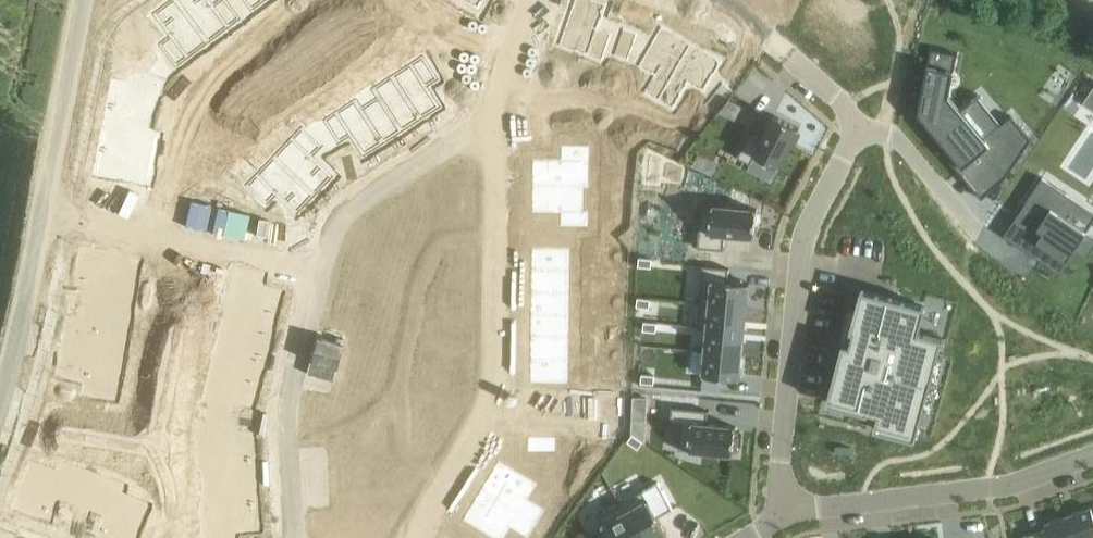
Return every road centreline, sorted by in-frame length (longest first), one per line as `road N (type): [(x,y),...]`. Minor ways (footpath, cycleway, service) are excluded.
road 1 (residential): [(417,537),(498,393),(492,178),(481,130)]
road 2 (residential): [(864,135),(801,234),(781,467),(786,510)]
road 3 (residential): [(786,510),(999,485),(1092,458)]
road 4 (residential): [(47,207),(323,275)]
road 5 (residential): [(303,537),(286,418),(294,346),(323,275)]
road 6 (residential): [(323,275),(346,219),(481,130)]
road 7 (unclassified): [(0,422),(47,207)]
road 8 (residential): [(696,0),(817,79),(864,135)]
road 9 (unclassified): [(47,207),(86,0)]
road 10 (residential): [(978,229),(901,139),(885,131),(864,135)]
road 11 (residential): [(535,0),(481,130)]

